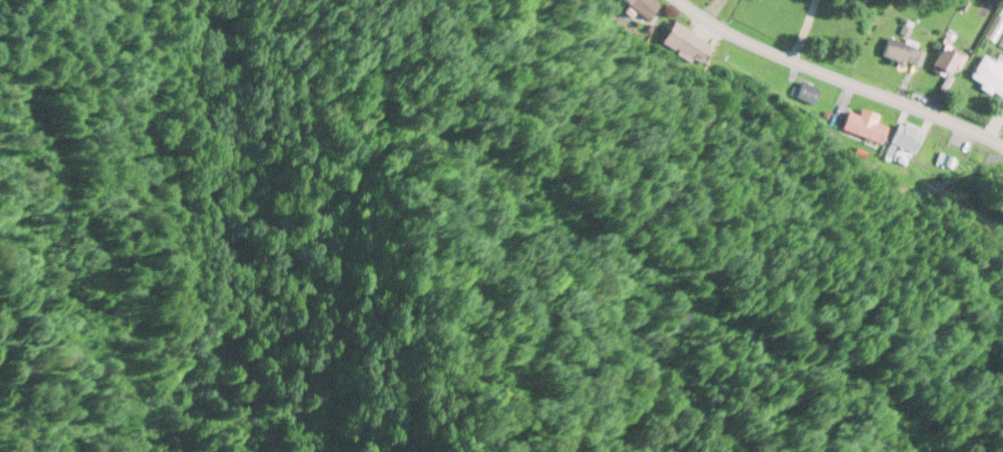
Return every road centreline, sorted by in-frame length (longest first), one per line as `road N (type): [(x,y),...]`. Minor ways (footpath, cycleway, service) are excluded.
road 1 (tertiary): [(698,0),(1002,138)]

